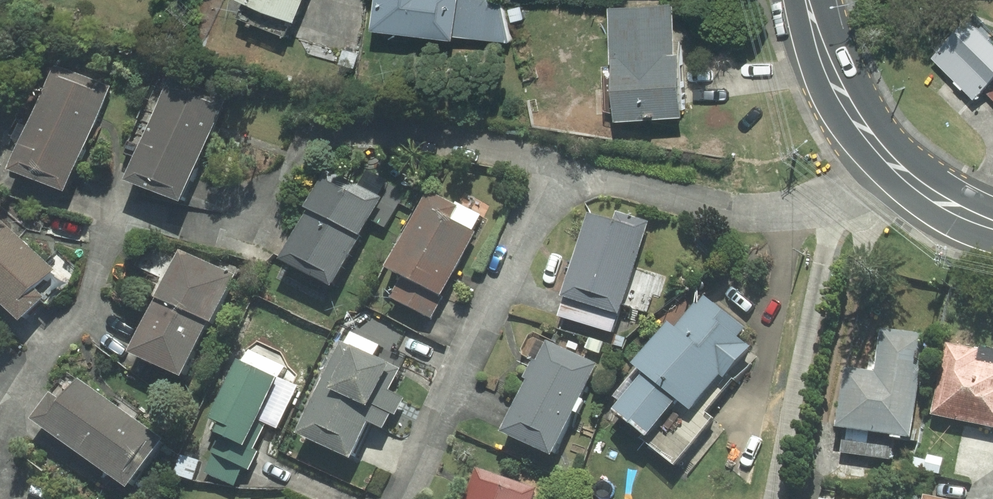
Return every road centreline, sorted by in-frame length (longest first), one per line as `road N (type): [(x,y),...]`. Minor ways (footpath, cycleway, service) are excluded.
road 1 (secondary): [(992,225),(915,184),(875,142),(838,86),(807,0)]

